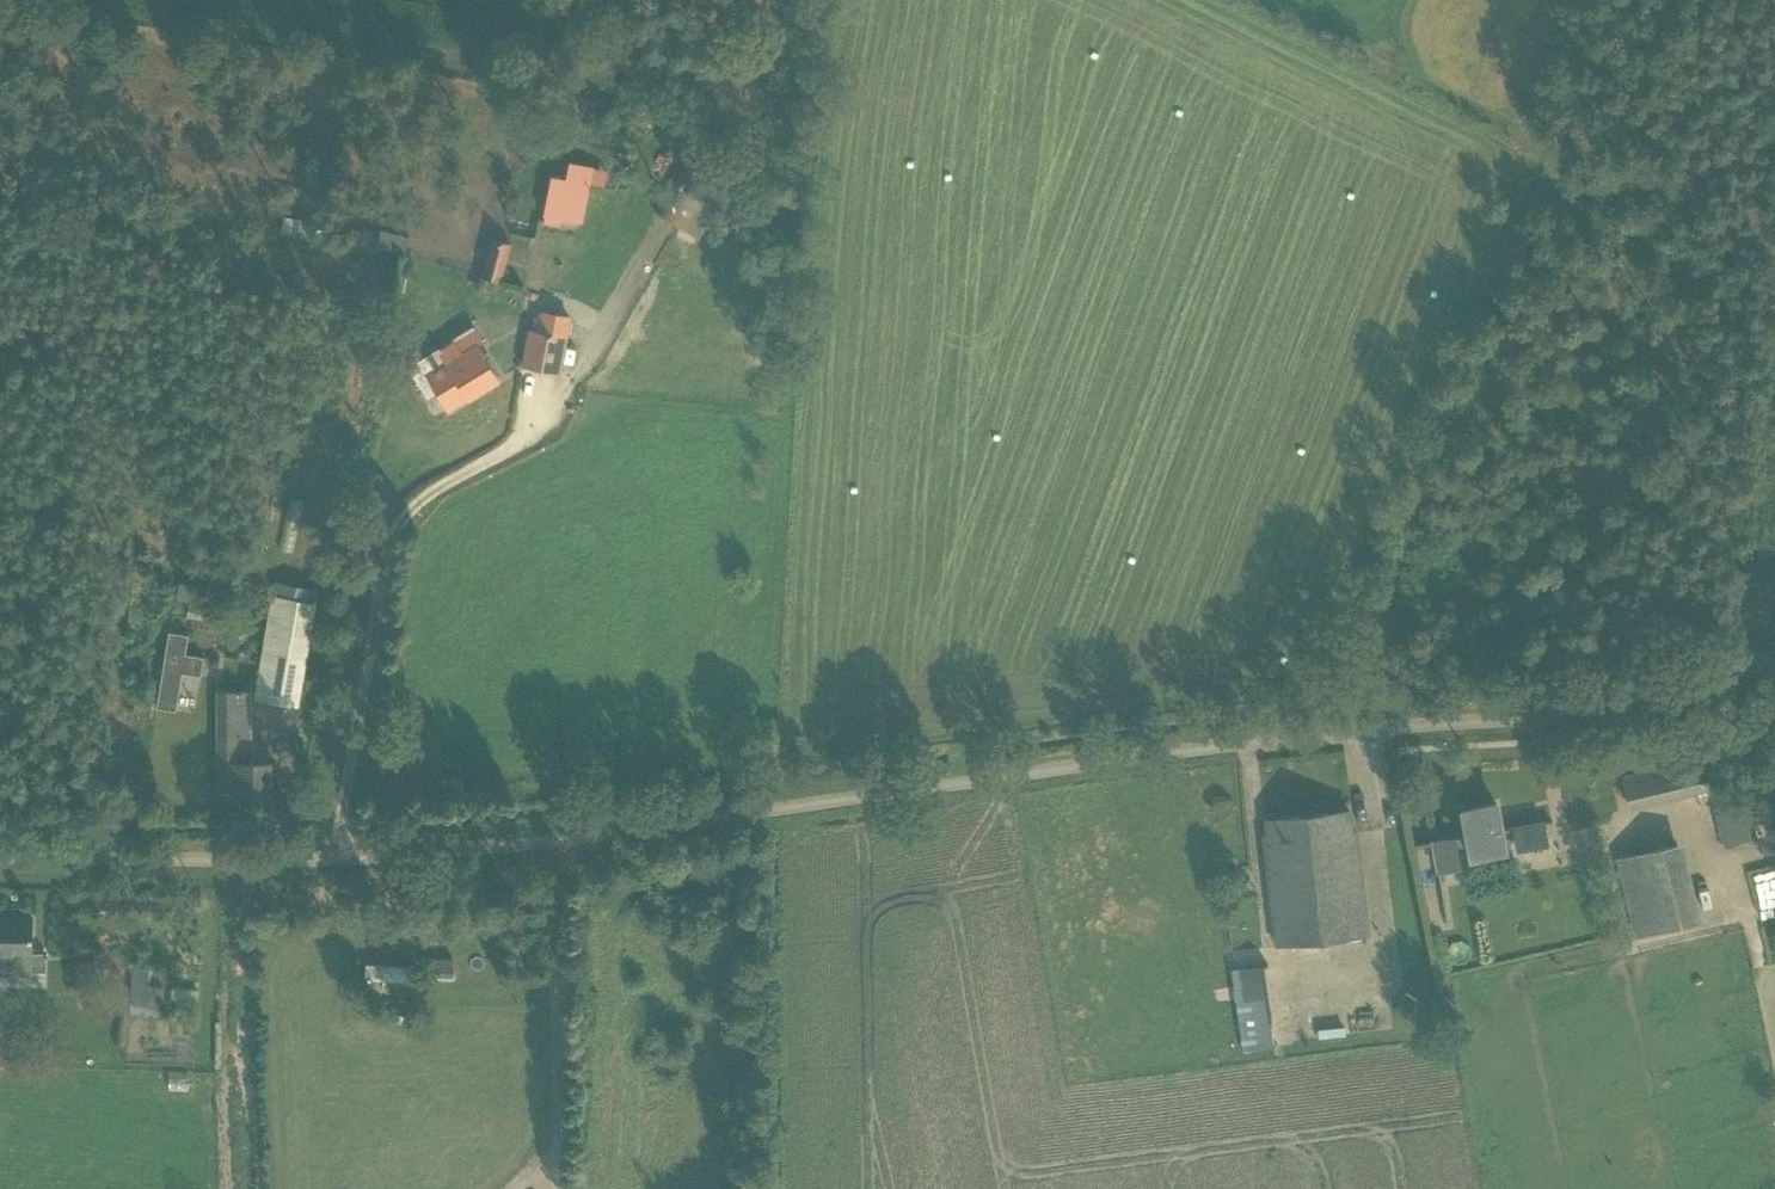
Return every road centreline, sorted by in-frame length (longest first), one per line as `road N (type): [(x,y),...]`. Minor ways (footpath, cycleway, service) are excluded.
road 1 (unclassified): [(0,857),(325,859),(498,847),(1338,731),(1576,713),(1774,659)]
road 2 (track): [(247,1188),(240,859)]

